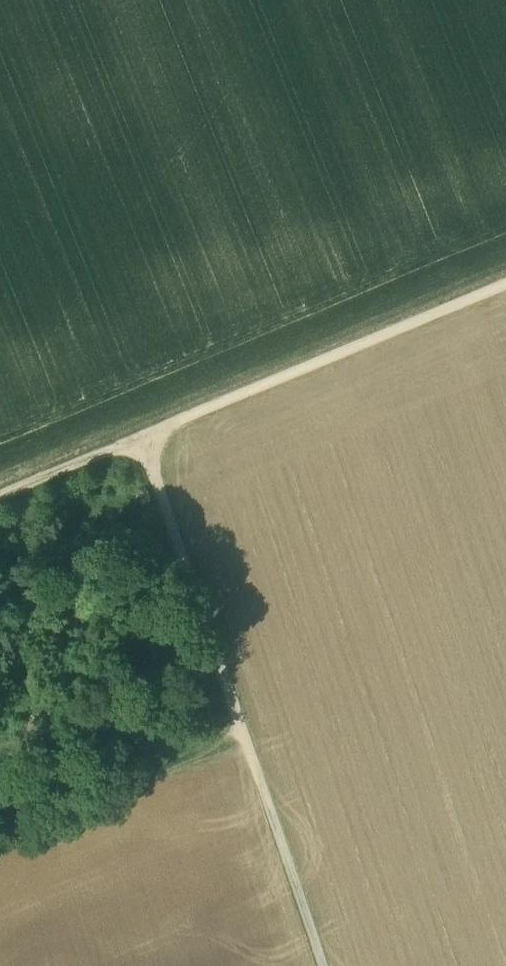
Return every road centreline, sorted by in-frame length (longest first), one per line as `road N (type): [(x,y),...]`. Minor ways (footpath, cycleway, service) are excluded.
road 1 (track): [(321,965),(144,436)]
road 2 (track): [(505,285),(144,436)]
road 3 (track): [(144,436),(0,496)]
road 4 (track): [(244,740),(103,790)]

